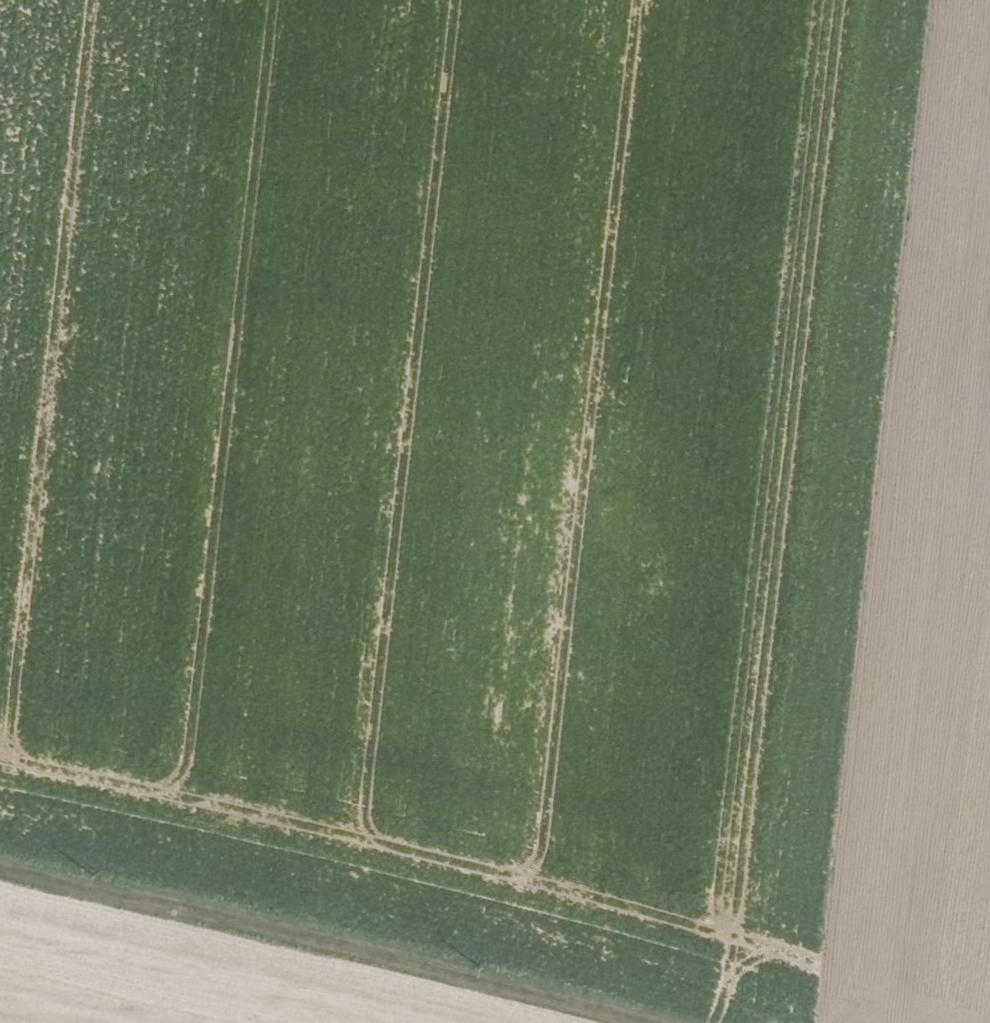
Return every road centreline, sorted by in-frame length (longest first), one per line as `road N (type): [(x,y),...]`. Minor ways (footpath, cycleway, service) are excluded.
road 1 (track): [(0,868),(652,1022)]

